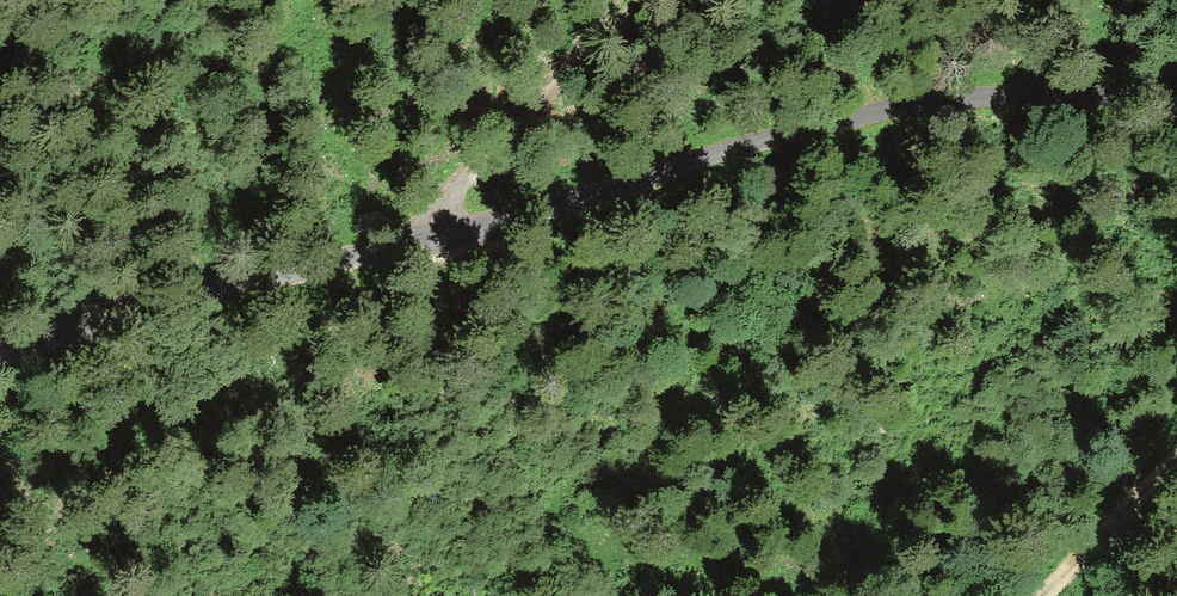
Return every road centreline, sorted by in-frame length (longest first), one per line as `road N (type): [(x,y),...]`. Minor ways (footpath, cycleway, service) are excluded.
road 1 (unclassified): [(0,350),(41,326),(351,266),(861,117),(924,105),(1176,96)]
road 2 (track): [(412,249),(626,0)]
road 3 (track): [(1046,595),(1176,462)]

